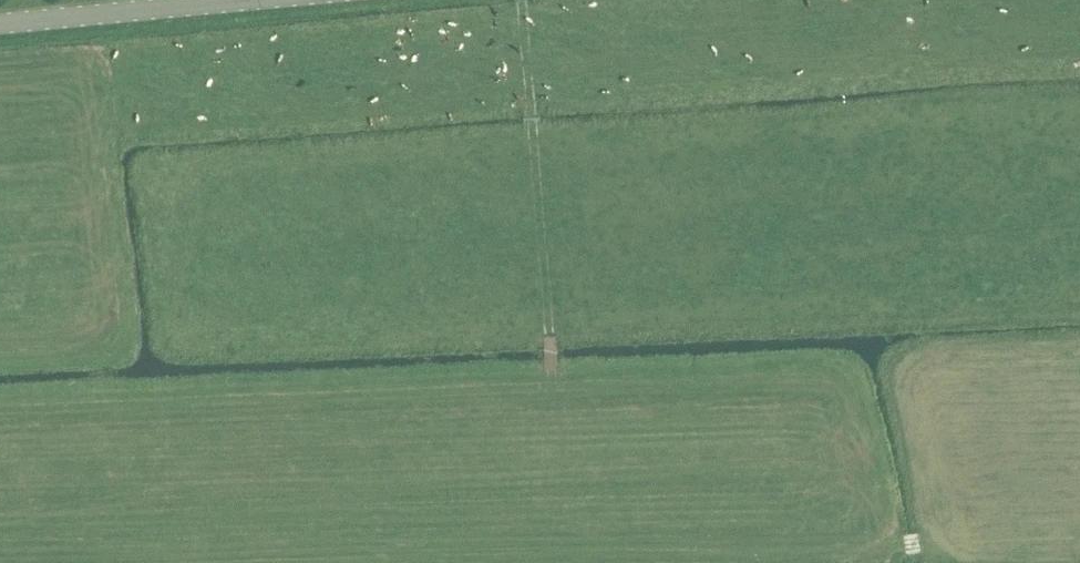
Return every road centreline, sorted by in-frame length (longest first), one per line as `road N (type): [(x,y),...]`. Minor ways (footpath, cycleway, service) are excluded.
road 1 (unclassified): [(0,24),(250,0)]

